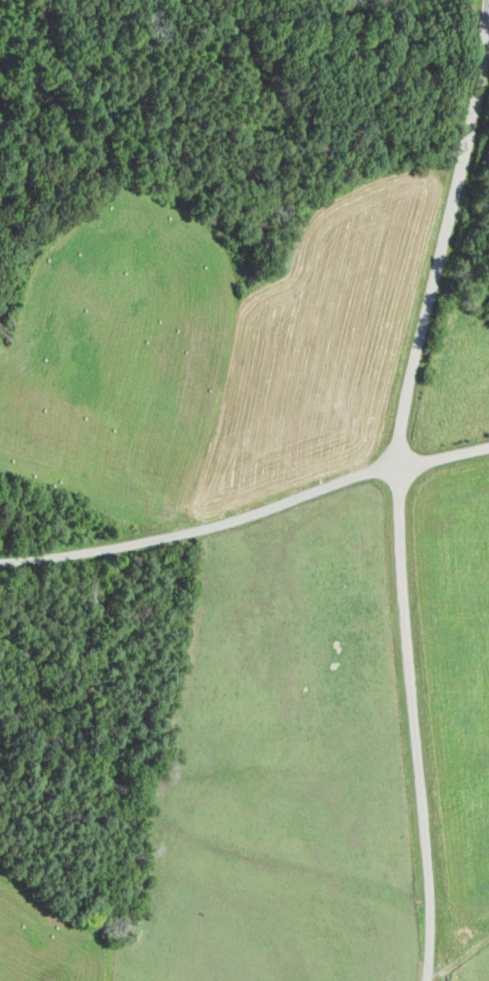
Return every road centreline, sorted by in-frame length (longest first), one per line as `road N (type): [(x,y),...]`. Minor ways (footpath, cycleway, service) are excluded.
road 1 (residential): [(429,980),(431,889),(398,467),(404,408),(484,57),(488,0)]
road 2 (residential): [(0,556),(96,551),(177,534),(349,479),(488,448)]

